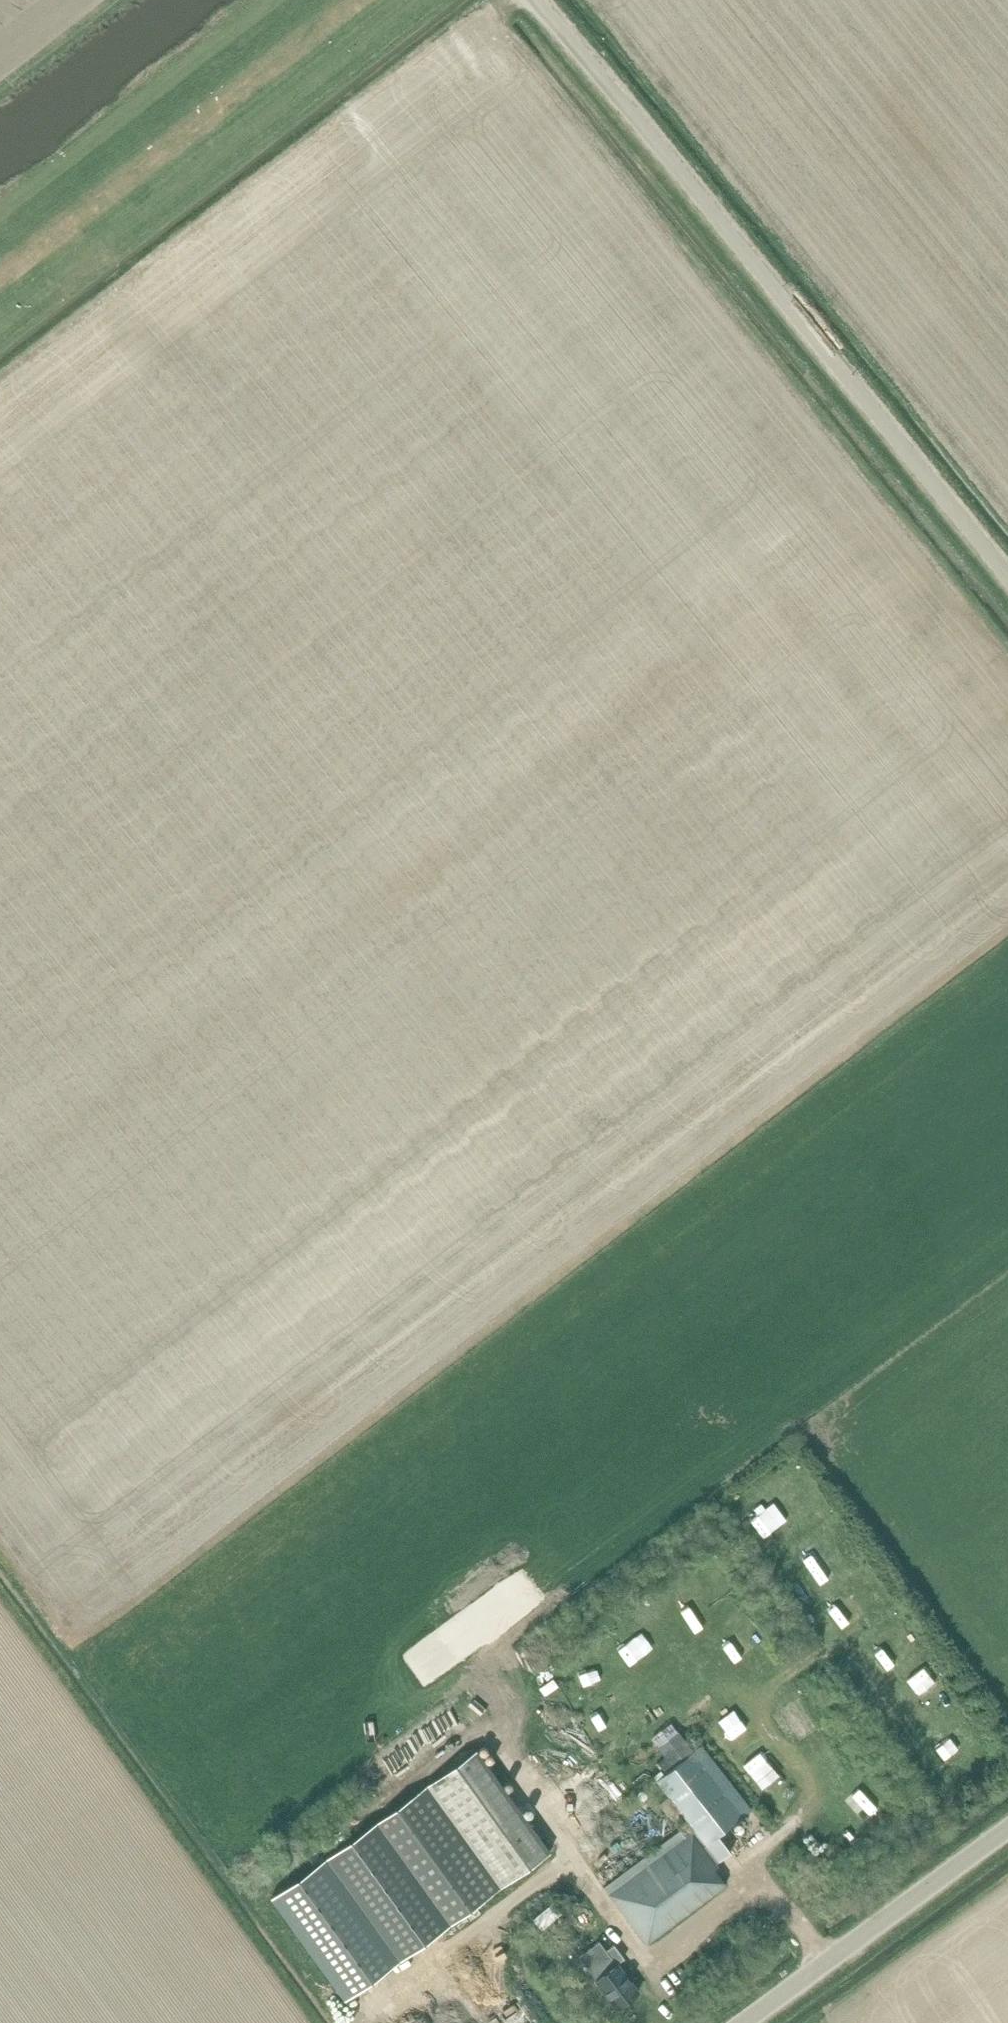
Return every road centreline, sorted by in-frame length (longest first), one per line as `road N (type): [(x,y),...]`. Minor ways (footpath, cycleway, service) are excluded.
road 1 (tertiary): [(1007,579),(541,0)]
road 2 (unclassified): [(738,2022),(1007,1826)]

